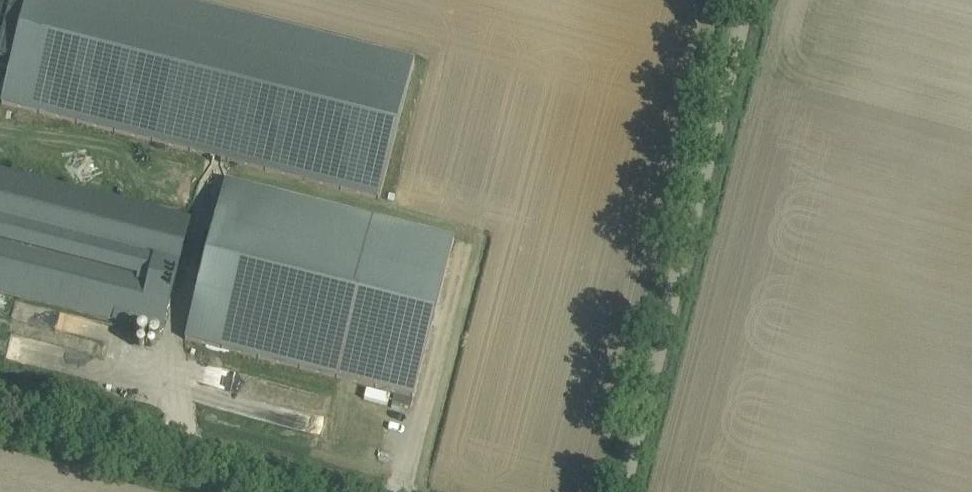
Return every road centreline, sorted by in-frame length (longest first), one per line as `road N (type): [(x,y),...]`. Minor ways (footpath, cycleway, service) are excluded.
road 1 (unclassified): [(622,491),(746,0)]
road 2 (track): [(0,391),(356,491)]

